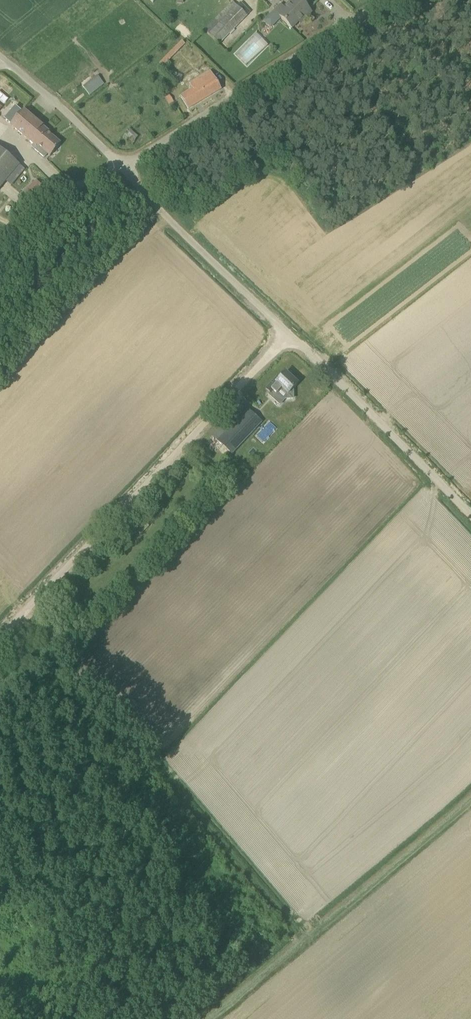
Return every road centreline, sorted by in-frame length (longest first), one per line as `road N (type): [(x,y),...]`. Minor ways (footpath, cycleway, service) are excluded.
road 1 (track): [(303,943),(23,614)]
road 2 (unclassified): [(0,637),(291,335)]
road 3 (track): [(470,802),(216,1018)]
road 4 (unclassified): [(123,168),(387,0)]
road 5 (unclassified): [(470,514),(291,335)]
road 6 (unclassified): [(291,335),(123,168)]
road 7 (unclassified): [(123,168),(0,55)]
road 8 (track): [(123,168),(71,185),(0,244)]

